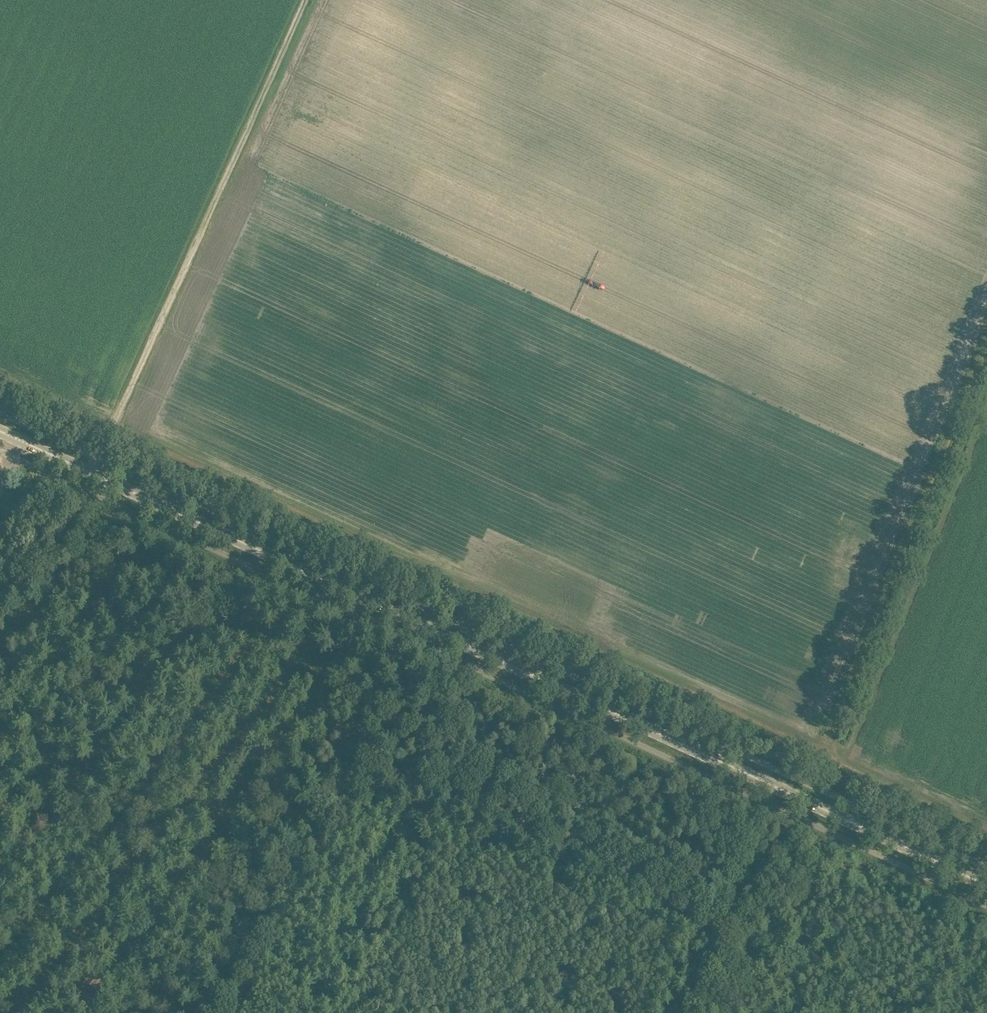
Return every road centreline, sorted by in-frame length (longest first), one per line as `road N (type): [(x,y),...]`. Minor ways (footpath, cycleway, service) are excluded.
road 1 (unclassified): [(986,868),(0,412)]
road 2 (primary): [(986,885),(0,431)]
road 3 (unclassified): [(0,452),(986,906)]
road 4 (track): [(305,0),(82,490)]
road 5 (track): [(711,1012),(811,824)]

